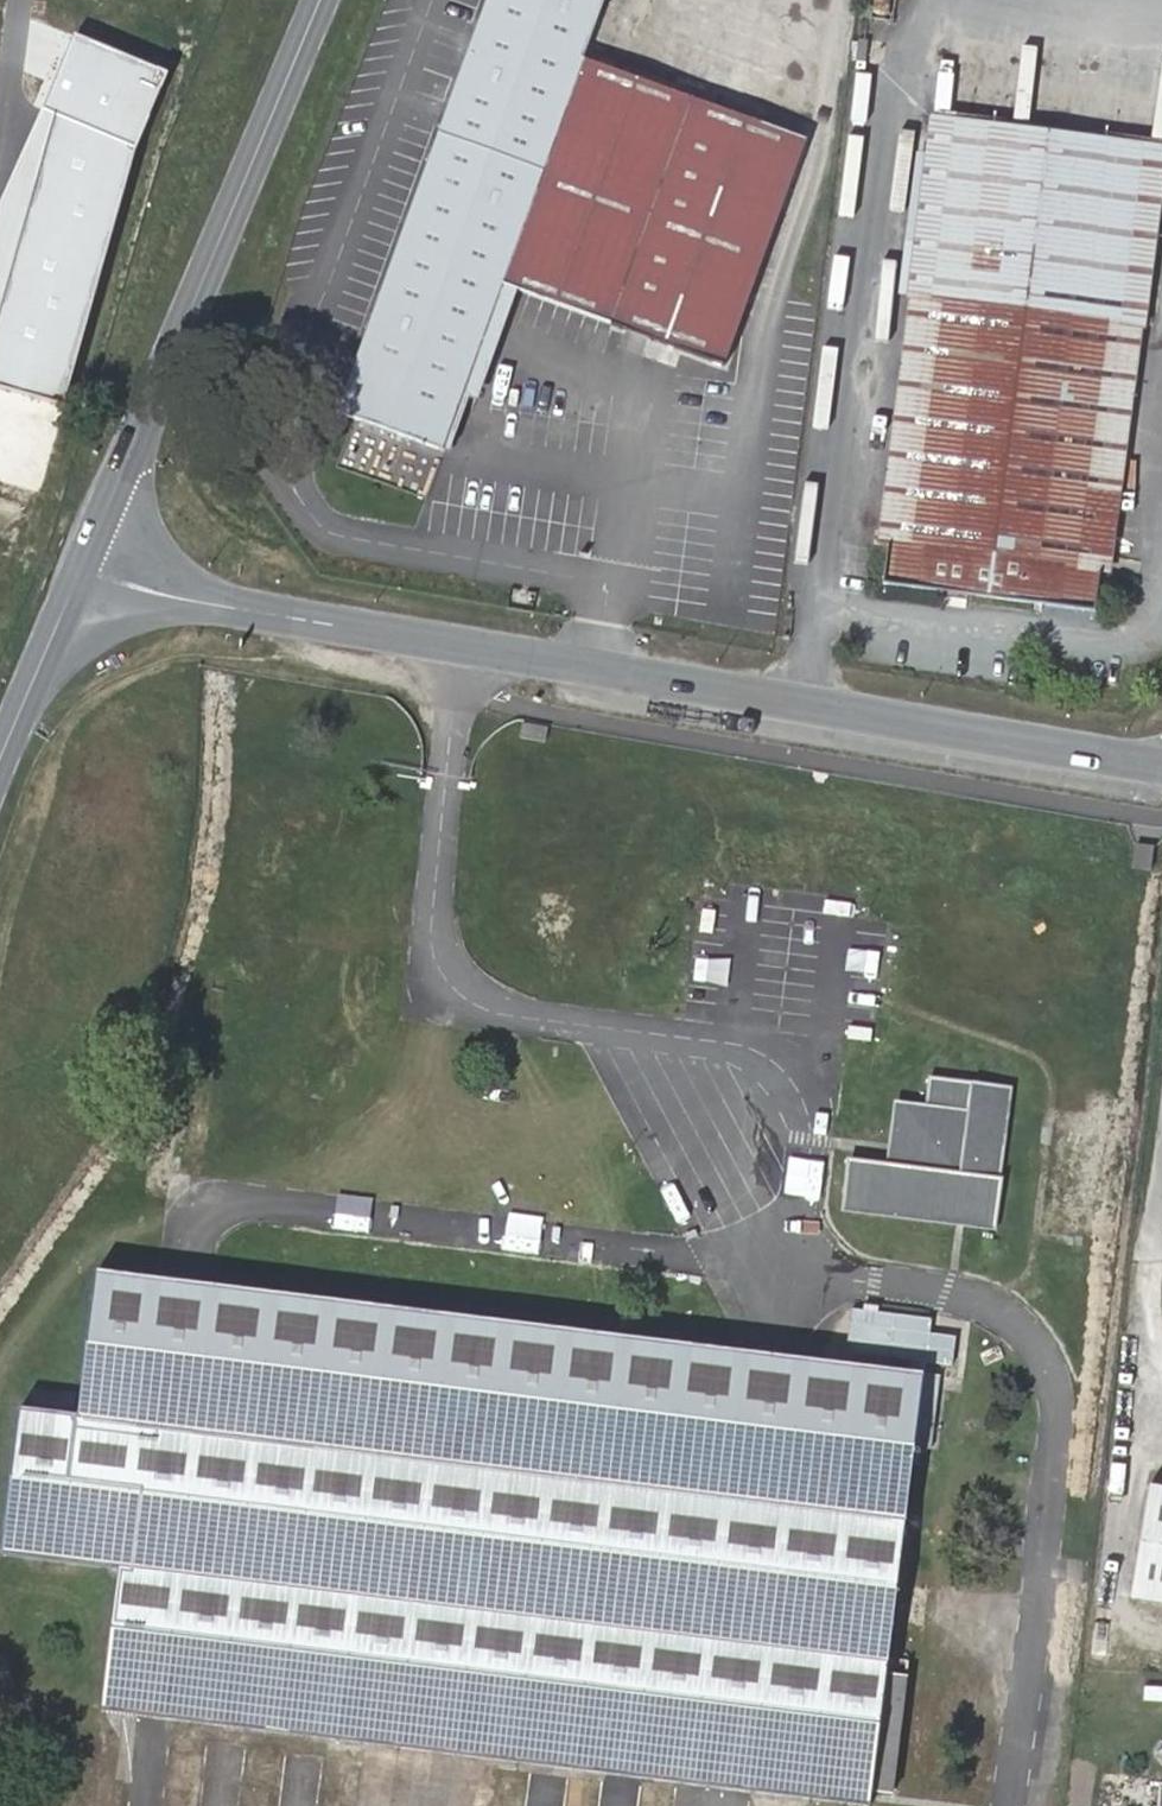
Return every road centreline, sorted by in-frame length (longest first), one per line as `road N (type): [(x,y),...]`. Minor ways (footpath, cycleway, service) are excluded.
road 1 (residential): [(81,570),(158,593),(1161,767)]
road 2 (secondary): [(81,570),(320,0)]
road 3 (secondary): [(0,760),(81,570)]

